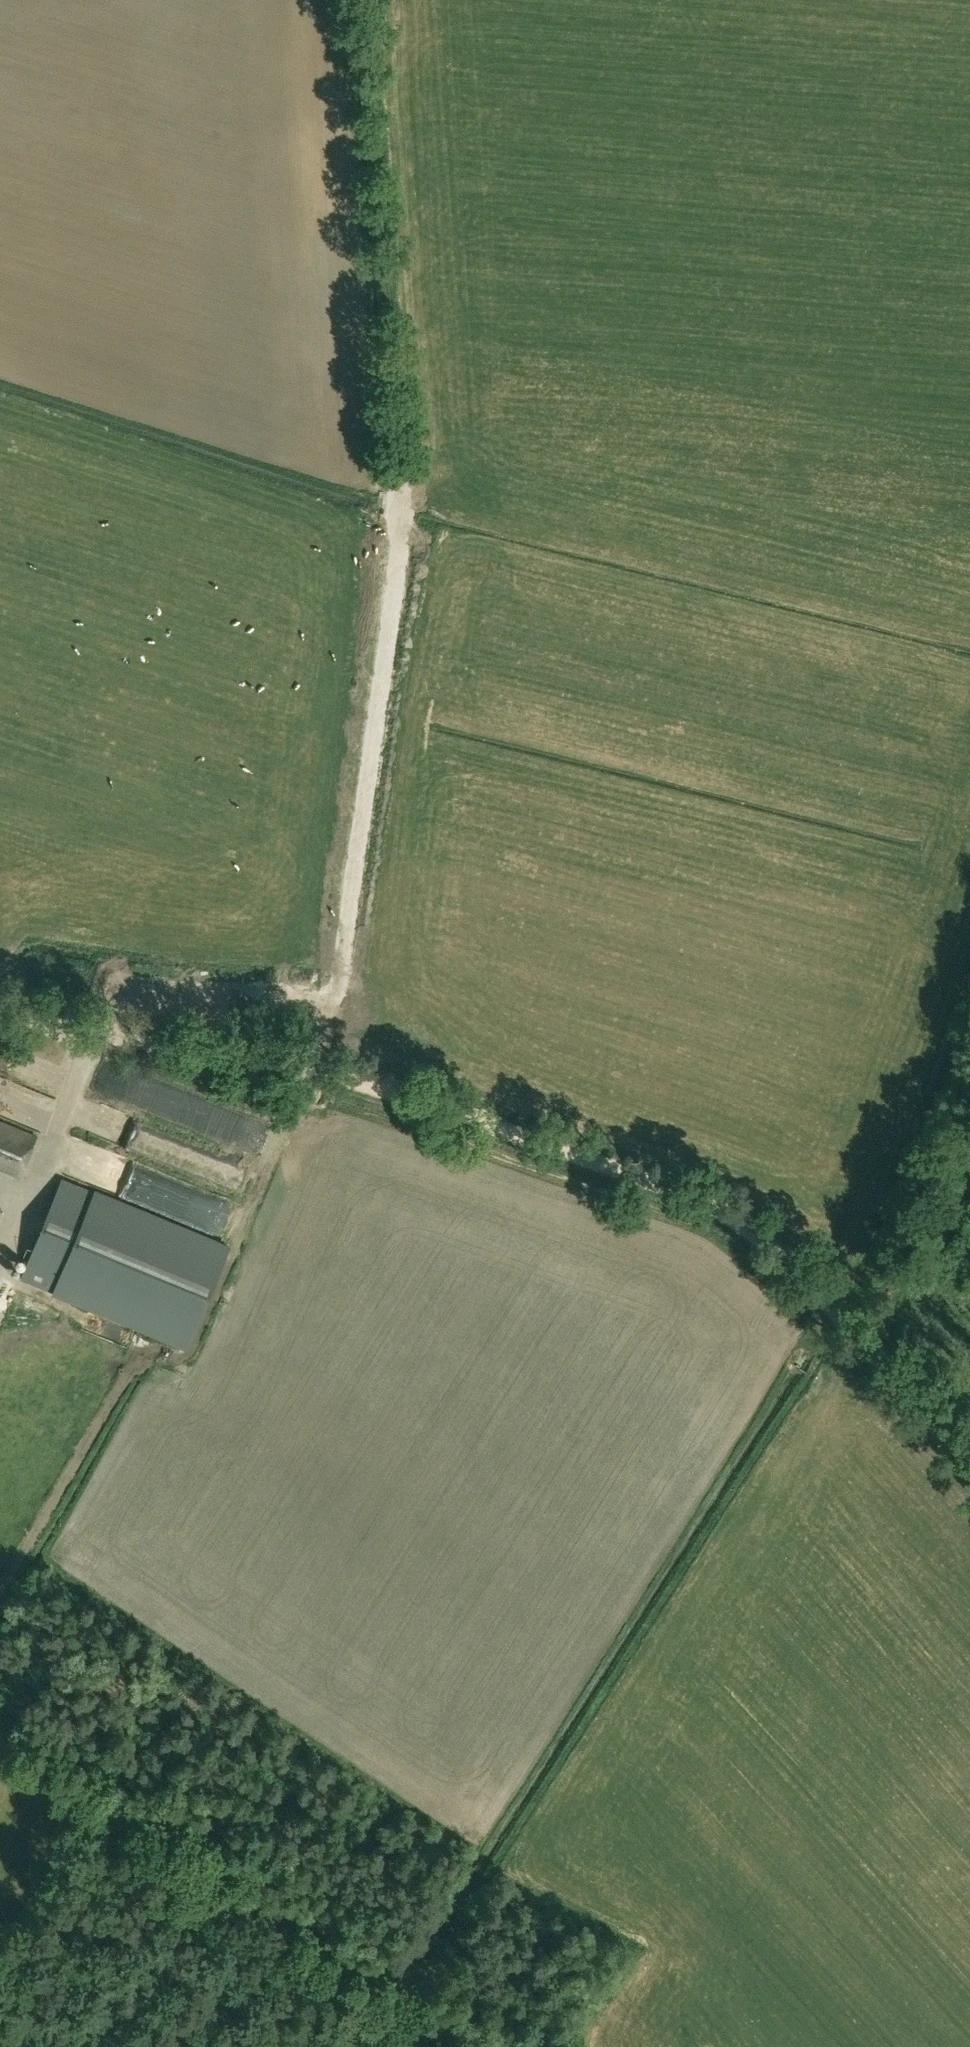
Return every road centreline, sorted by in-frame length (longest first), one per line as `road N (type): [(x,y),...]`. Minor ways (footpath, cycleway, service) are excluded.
road 1 (track): [(969,1471),(779,1262),(733,1224),(520,1137),(363,1085),(197,1053)]
road 2 (unclassified): [(197,1053),(0,1015)]

